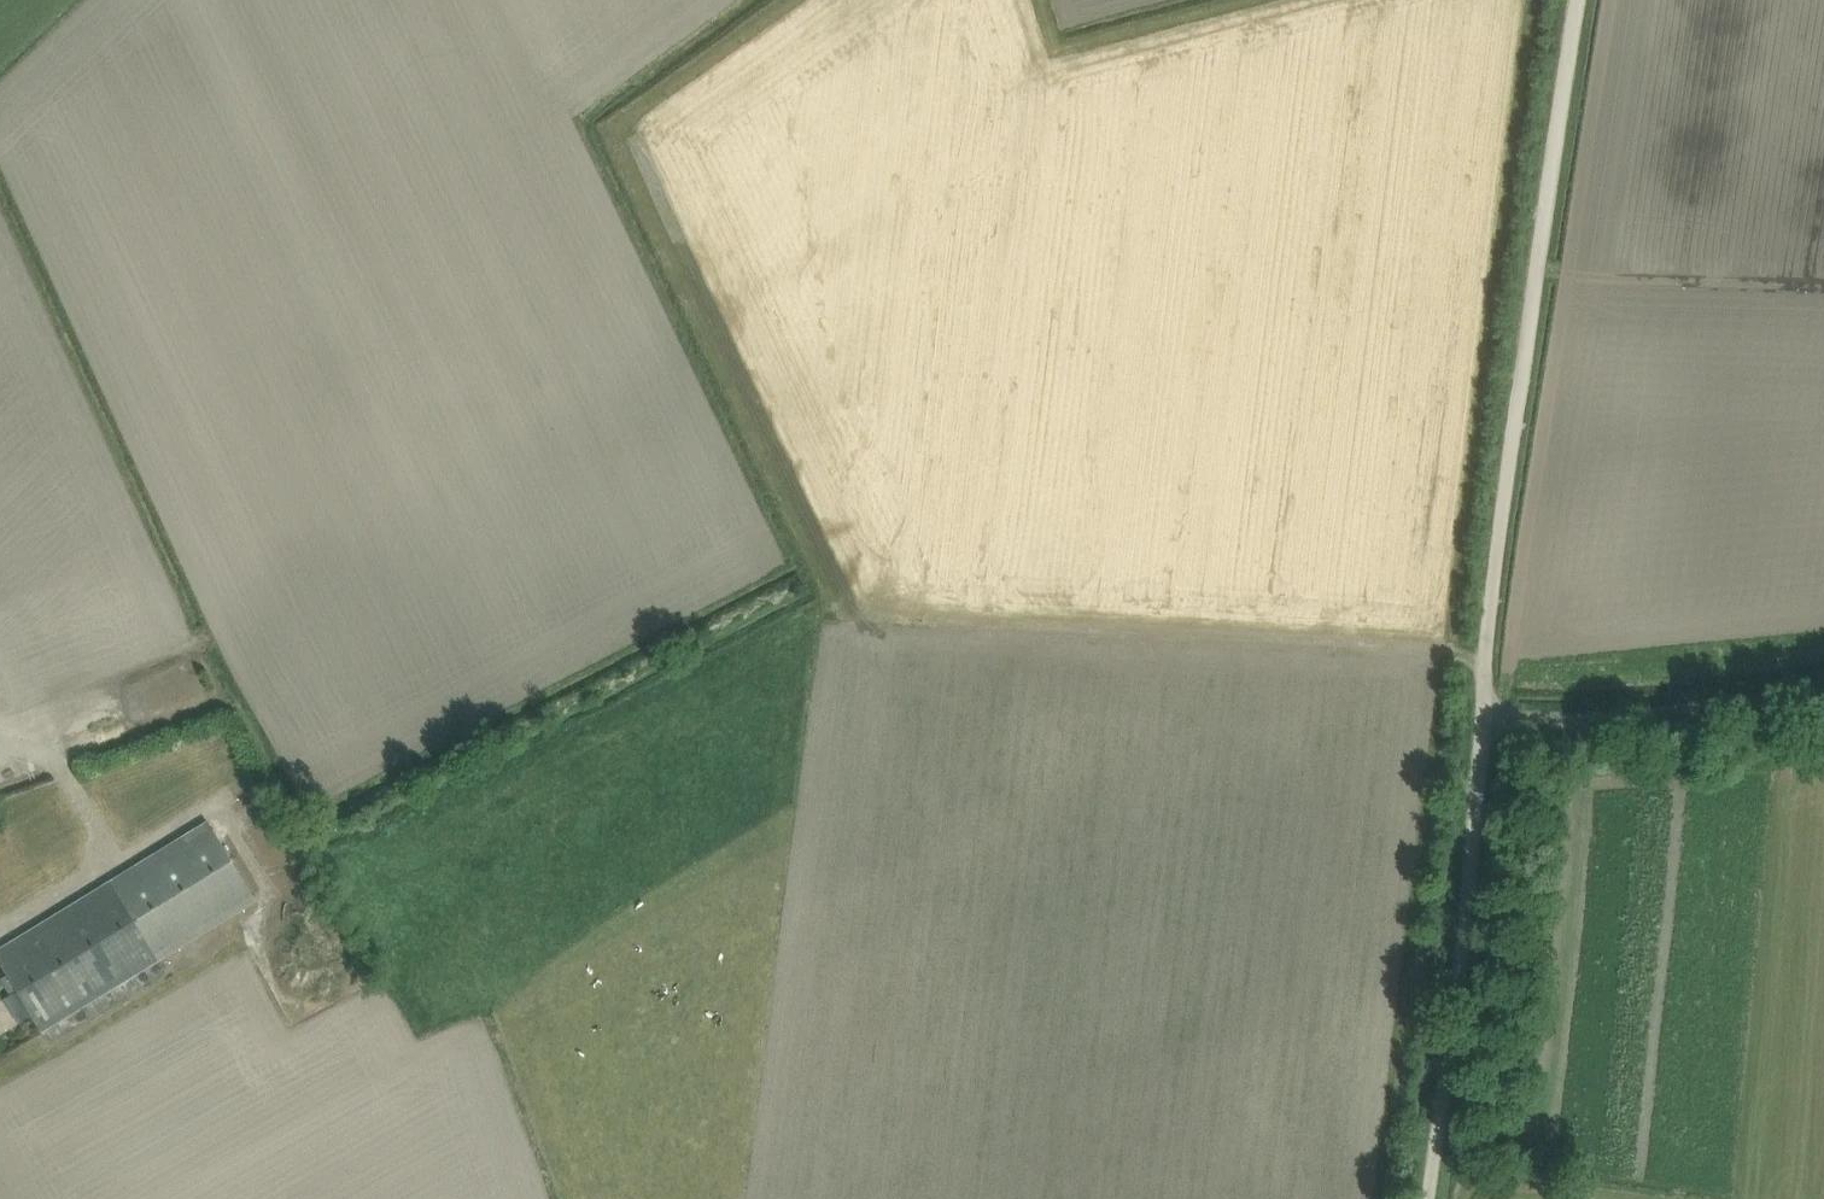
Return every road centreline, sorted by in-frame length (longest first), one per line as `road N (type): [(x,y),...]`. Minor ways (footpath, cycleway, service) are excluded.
road 1 (track): [(1581,7),(1429,1198)]

